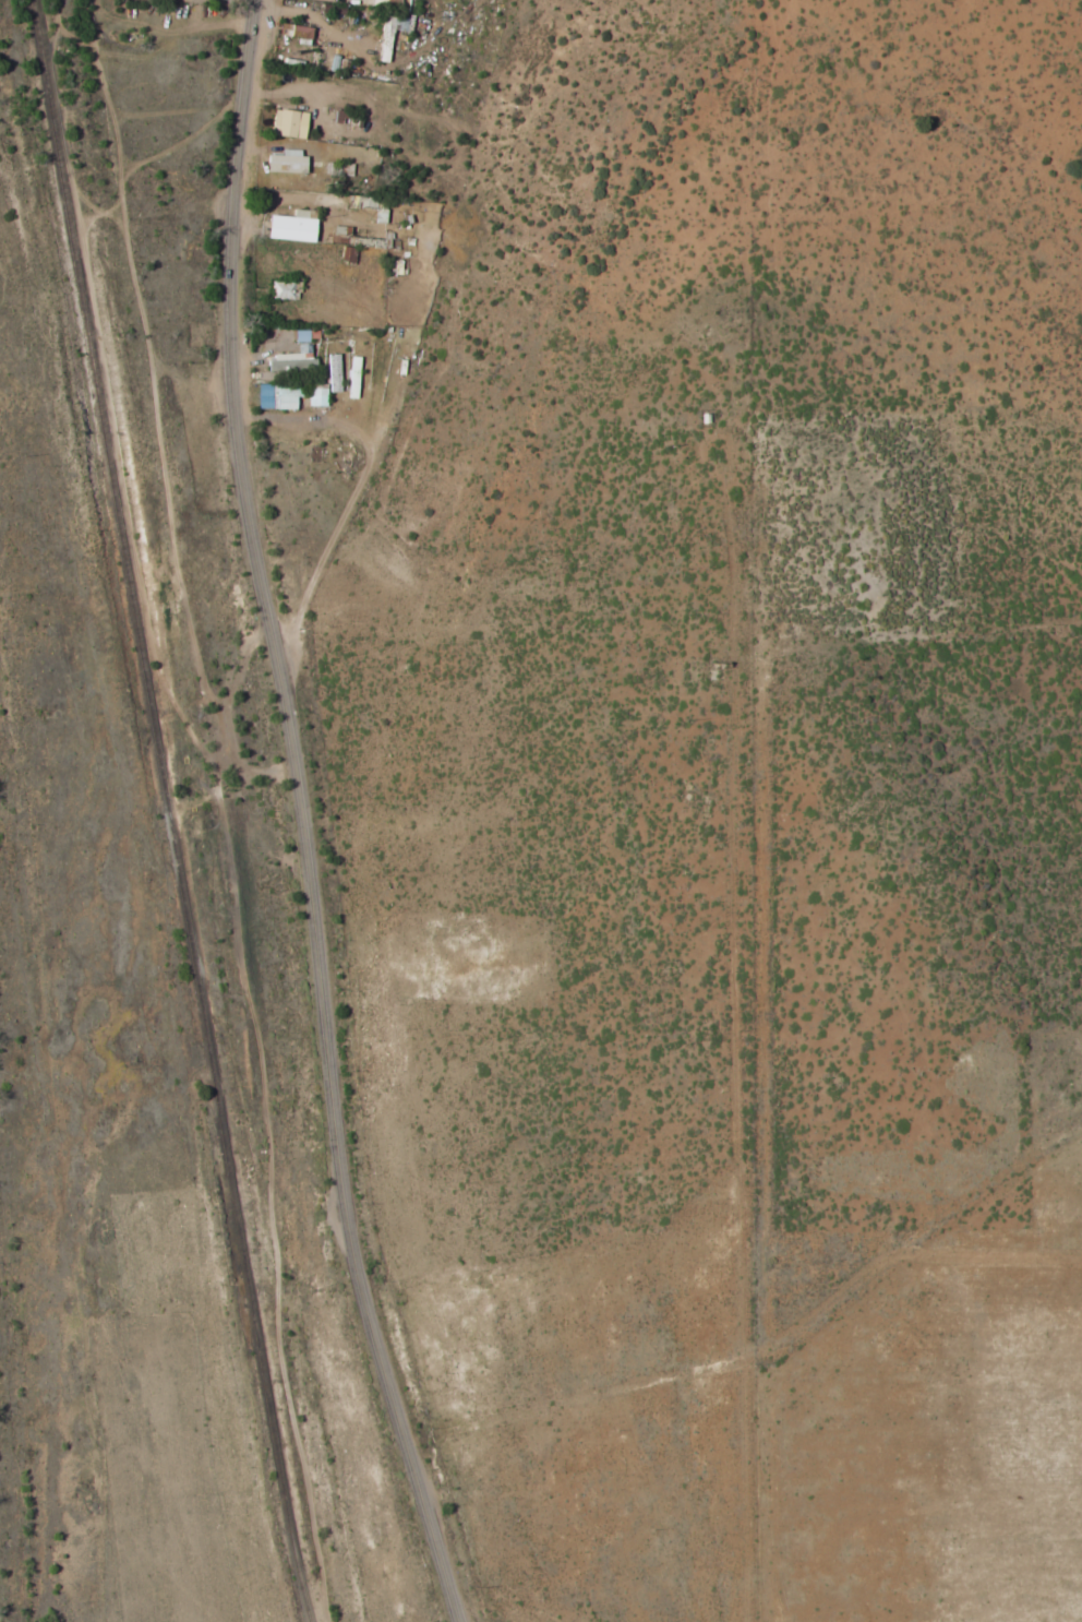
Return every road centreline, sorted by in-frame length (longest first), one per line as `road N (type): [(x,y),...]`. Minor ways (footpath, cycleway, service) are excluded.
road 1 (residential): [(460,1621),(352,1240),(293,748),(235,405),(231,261),(257,0)]

